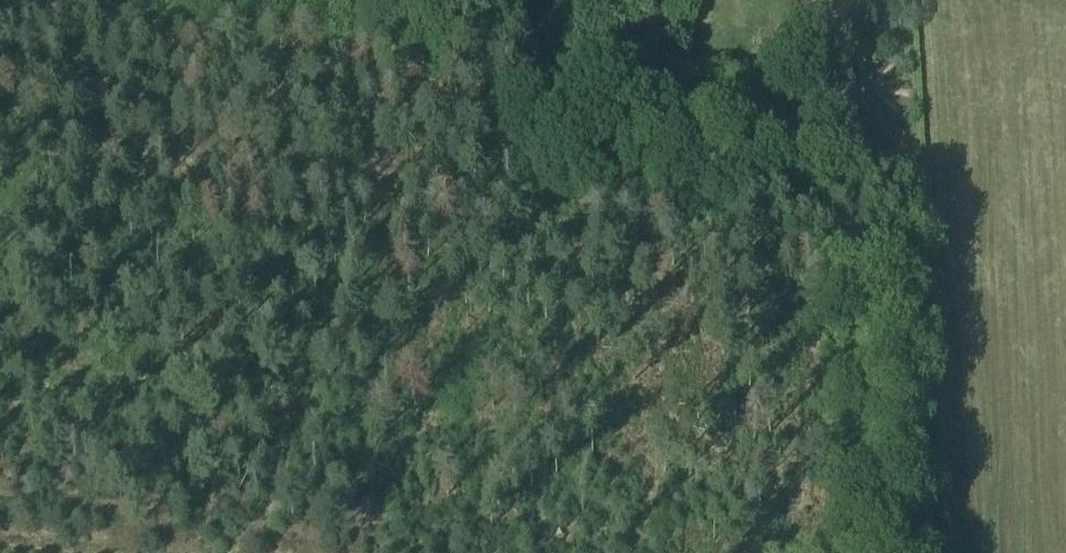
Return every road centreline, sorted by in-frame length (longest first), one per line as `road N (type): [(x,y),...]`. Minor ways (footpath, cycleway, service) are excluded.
road 1 (track): [(878,552),(832,46)]

